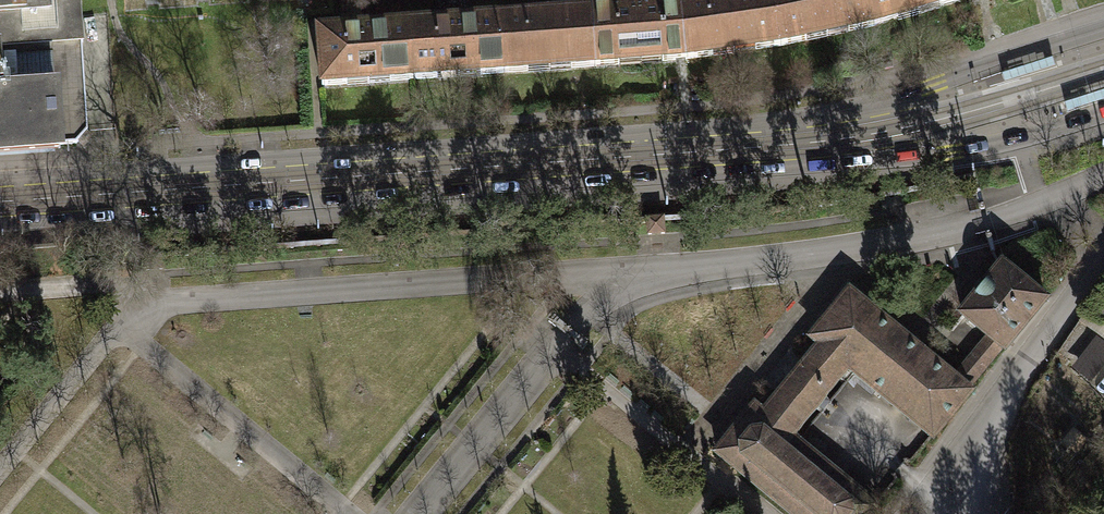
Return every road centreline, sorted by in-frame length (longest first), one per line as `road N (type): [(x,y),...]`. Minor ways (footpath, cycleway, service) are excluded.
road 1 (secondary): [(830,140),(0,202)]
road 2 (secondary): [(1103,27),(885,101),(830,140)]
road 3 (secondary): [(830,140),(895,158),(951,153),(1103,112)]

